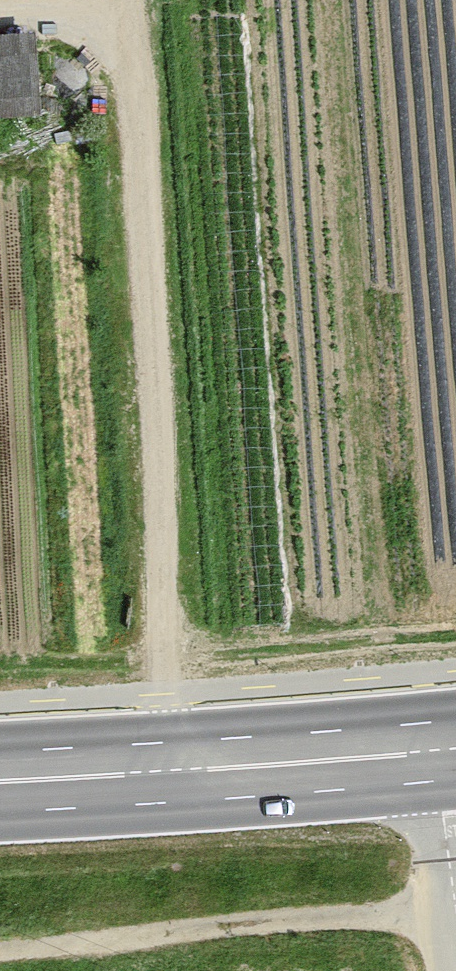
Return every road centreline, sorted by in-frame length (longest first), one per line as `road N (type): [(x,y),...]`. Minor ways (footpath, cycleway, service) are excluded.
road 1 (track): [(130,0),(172,772)]
road 2 (track): [(455,902),(0,951)]
road 3 (secondary): [(0,780),(435,750)]
road 4 (unclassified): [(455,907),(435,750)]
road 5 (track): [(131,14),(0,11)]

